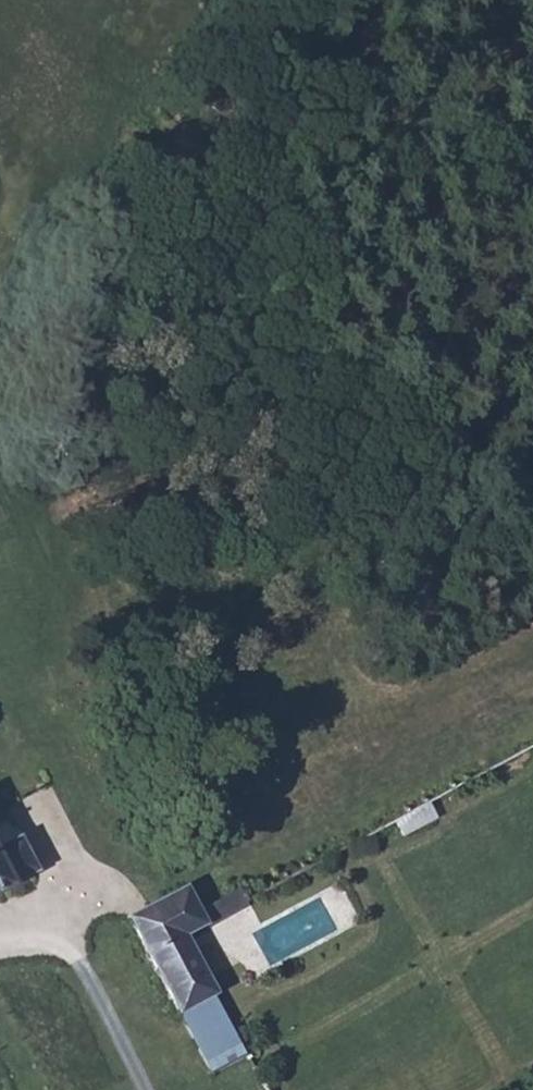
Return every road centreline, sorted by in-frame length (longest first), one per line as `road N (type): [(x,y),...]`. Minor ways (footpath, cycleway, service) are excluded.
road 1 (track): [(0,952),(29,946),(79,963),(143,1089)]

